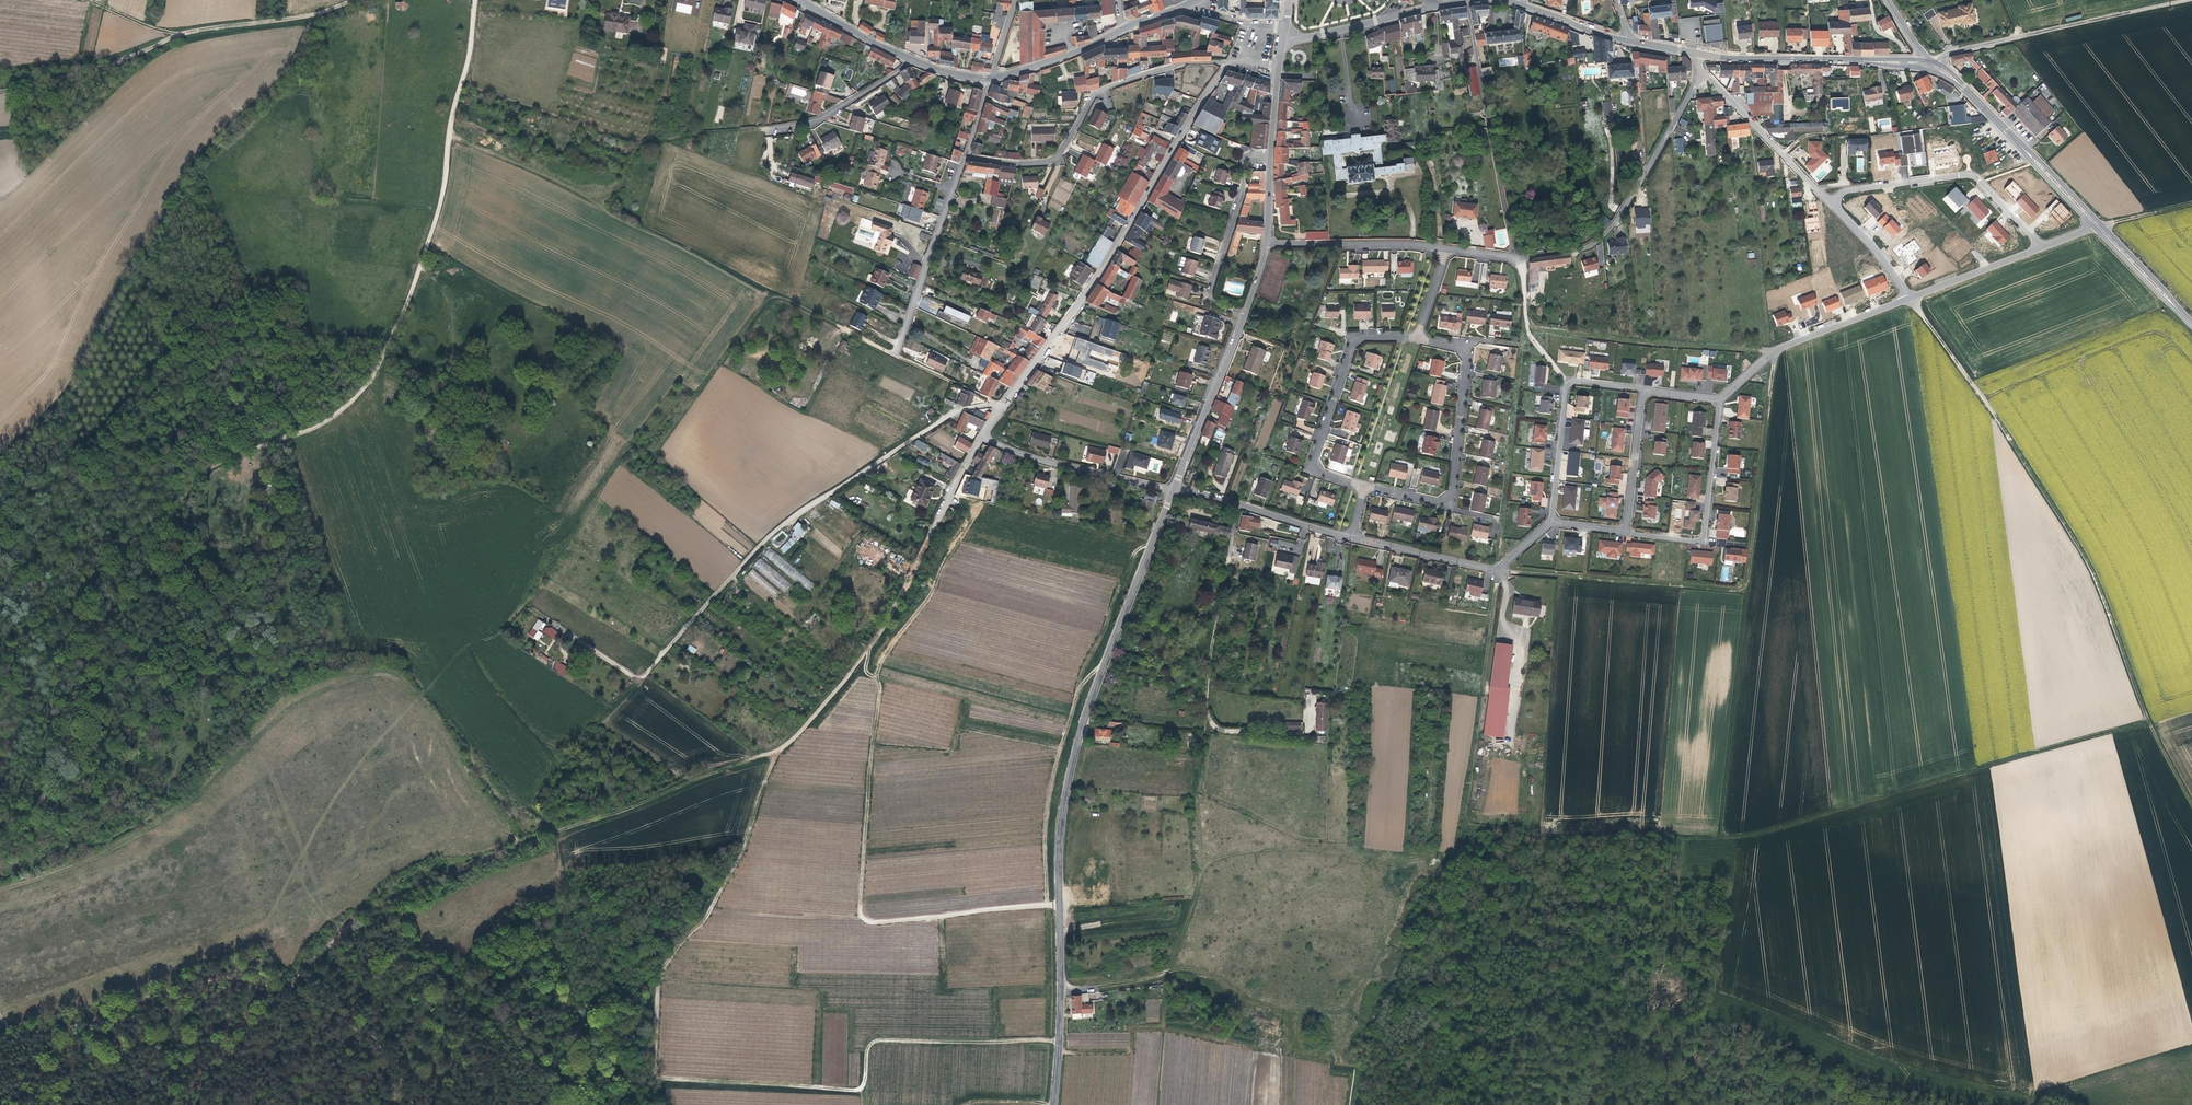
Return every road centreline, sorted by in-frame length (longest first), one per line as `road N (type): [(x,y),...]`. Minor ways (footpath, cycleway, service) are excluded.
road 1 (track): [(2150,723),(1770,830),(1724,836),(1776,350),(1544,330),(1526,321)]
road 2 (track): [(998,404),(785,299),(769,299),(661,443),(649,452),(626,450),(499,634),(460,653),(339,791),(308,843),(302,878),(341,932)]
road 3 (track): [(0,819),(24,810),(39,788),(65,632),(89,585),(200,472),(317,427),(377,369),(439,212),(475,0)]
road 4 (track): [(1060,904),(876,922),(861,914),(877,672),(978,509)]
road 5 (tertiary): [(1173,491),(1092,699),(1065,795),(1055,1104)]
road 6 (track): [(291,988),(315,953),(378,902),(498,844),(547,836),(780,749)]
road 7 (track): [(559,628),(642,679),(781,527),(950,415)]
road 8 (track): [(2150,723),(2088,560),(1911,297)]
road 9 (track): [(655,1077),(857,1090),(867,1052),(880,1040),(1060,1040)]
road 10 (residential): [(1227,62),(1112,253),(1006,404)]
road 11 (track): [(780,749),(739,858),(658,981),(654,1059),(663,1104)]
road 12 (track): [(354,0),(296,18),(186,32),(93,70),(0,90)]
road 13 (track): [(1095,988),(1167,971),(1188,921),(1202,872),(1197,786),(1208,712)]
road 14 (residential): [(965,157),(1051,159),(1104,88),(1227,62)]
road 15 (track): [(1513,830),(1466,819),(1498,569)]
road 16 (residential): [(1699,70),(1603,237),(1584,250),(1514,258)]
road 17 (unclassified): [(1934,63),(1953,52),(2191,1)]
road 18 (unclassified): [(1466,0),(1514,258)]
road 19 (track): [(1311,733),(1211,724),(1207,681),(1227,564)]
road 20 (track): [(1046,905),(1052,780),(1078,691),(1104,665)]
road 21 (track): [(780,749),(869,648),(926,545)]
road 22 (track): [(1748,591),(1498,569)]
road 23 (track): [(1527,324),(1498,569)]
road 24 (residential): [(1418,337),(1363,337),(1353,347),(1316,461),(1322,471),(1366,484)]
road 25 (track): [(1202,872),(1211,861),(1260,851),(1399,861),(1438,852)]
road 26 (residential): [(1832,202),(1853,190),(1972,175),(2039,248)]
road 27 (residential): [(1366,484),(1436,502),(1452,496),(1468,364),(1459,347)]
road 28 (residential): [(1551,522),(1498,569),(1354,537)]
road 29 (residential): [(1911,297),(1782,347),(1721,398)]
road 30 (residential): [(1628,528),(1704,538),(1721,398)]
road 31 (residential): [(1645,389),(1571,382),(1551,522)]
road 32 (residential): [(894,354),(965,157)]
road 33 (residential): [(1270,156),(1243,160),(1245,189),(1213,293),(1218,306),(1245,317)]
road 34 (residential): [(982,439),(1173,491)]
road 35 (residential): [(1282,44),(1465,0)]
road 36 (residential): [(1699,70),(1832,202)]
road 37 (residential): [(1354,537),(1175,488)]
road 38 (tertiary): [(1245,317),(1175,488)]
road 39 (residential): [(1449,248),(1267,244)]
road 40 (residential): [(767,129),(827,115),(914,60)]
road 41 (secondary): [(1700,54),(1849,59)]
road 42 (track): [(273,987),(185,1104)]
road 43 (secondary): [(991,78),(1123,28)]
road 44 (residential): [(1645,389),(1628,528)]
road 45 (residential): [(2039,248),(1911,297)]
road 46 (secondary): [(801,0),(914,60)]
road 47 (residential): [(1832,202),(1911,297)]
road 48 (track): [(1167,971),(1209,976),(1280,1011)]
road 49 (residential): [(982,439),(926,545)]

